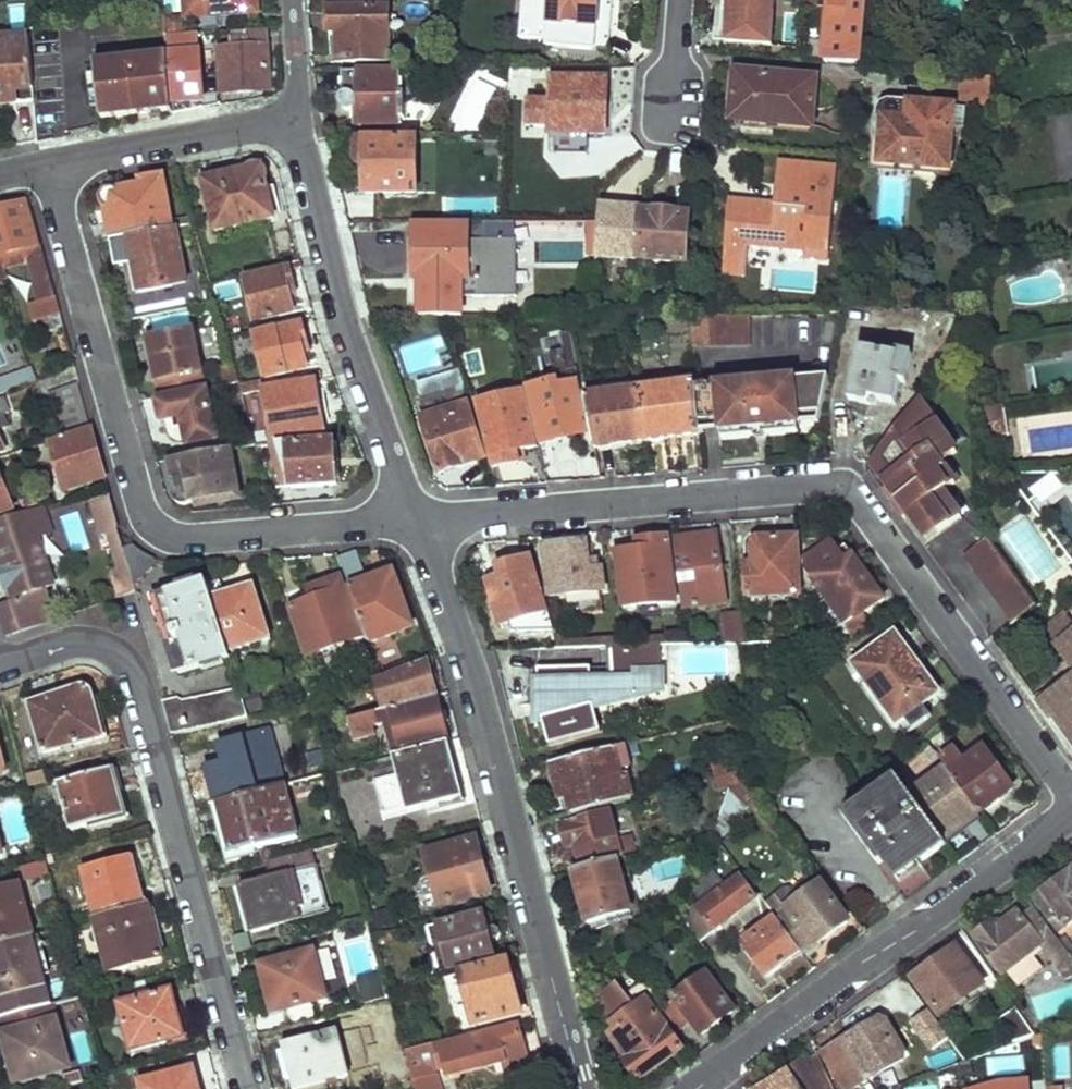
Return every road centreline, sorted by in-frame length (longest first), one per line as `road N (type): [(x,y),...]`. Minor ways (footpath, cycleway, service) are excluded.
road 1 (residential): [(411,522),(811,489),(839,494),(860,507),(1071,793)]
road 2 (residential): [(51,165),(130,489),(144,515),(194,540),(411,522)]
road 3 (residential): [(411,522),(468,664),(579,1088)]
road 4 (residential): [(244,1088),(133,668),(105,642),(76,640),(1,660)]
road 5 (residential): [(696,1088),(1071,816)]
road 6 (residential): [(300,119),(343,320),(411,522)]
road 7 (residential): [(51,165),(300,119)]

